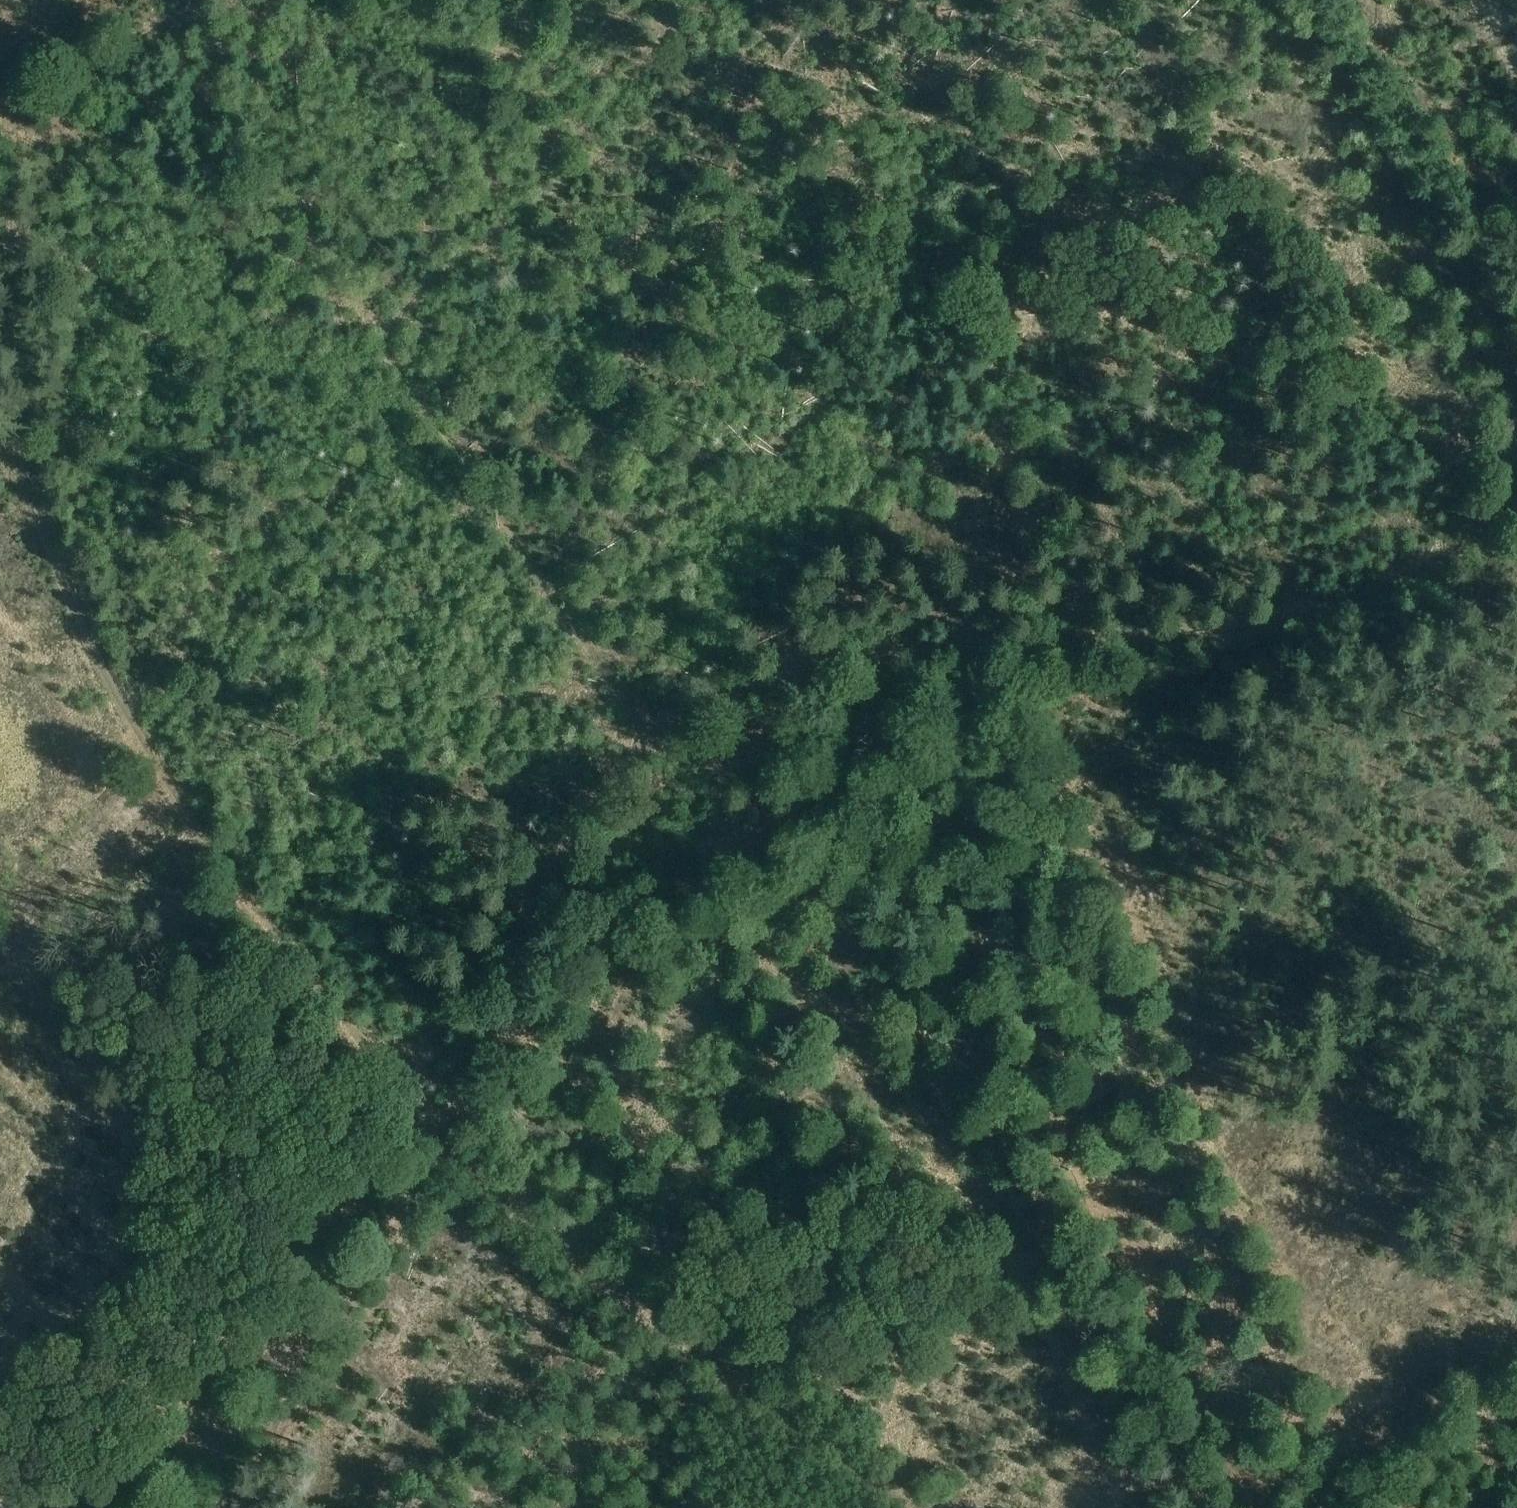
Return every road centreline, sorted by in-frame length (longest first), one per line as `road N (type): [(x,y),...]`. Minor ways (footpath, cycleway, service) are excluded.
road 1 (track): [(158,1507),(283,1375),(388,1235),(474,1078),(571,832),(615,775),(681,717),(738,689),(826,664),(1063,637),(1136,639),(1302,615),(1389,586),(1516,512)]
road 2 (track): [(0,436),(165,756),(281,925),(497,1208),(702,1363),(923,1507)]
road 3 (track): [(0,110),(94,66),(189,0)]
road 4 (track): [(1516,1408),(1431,1466),(1395,1507)]

